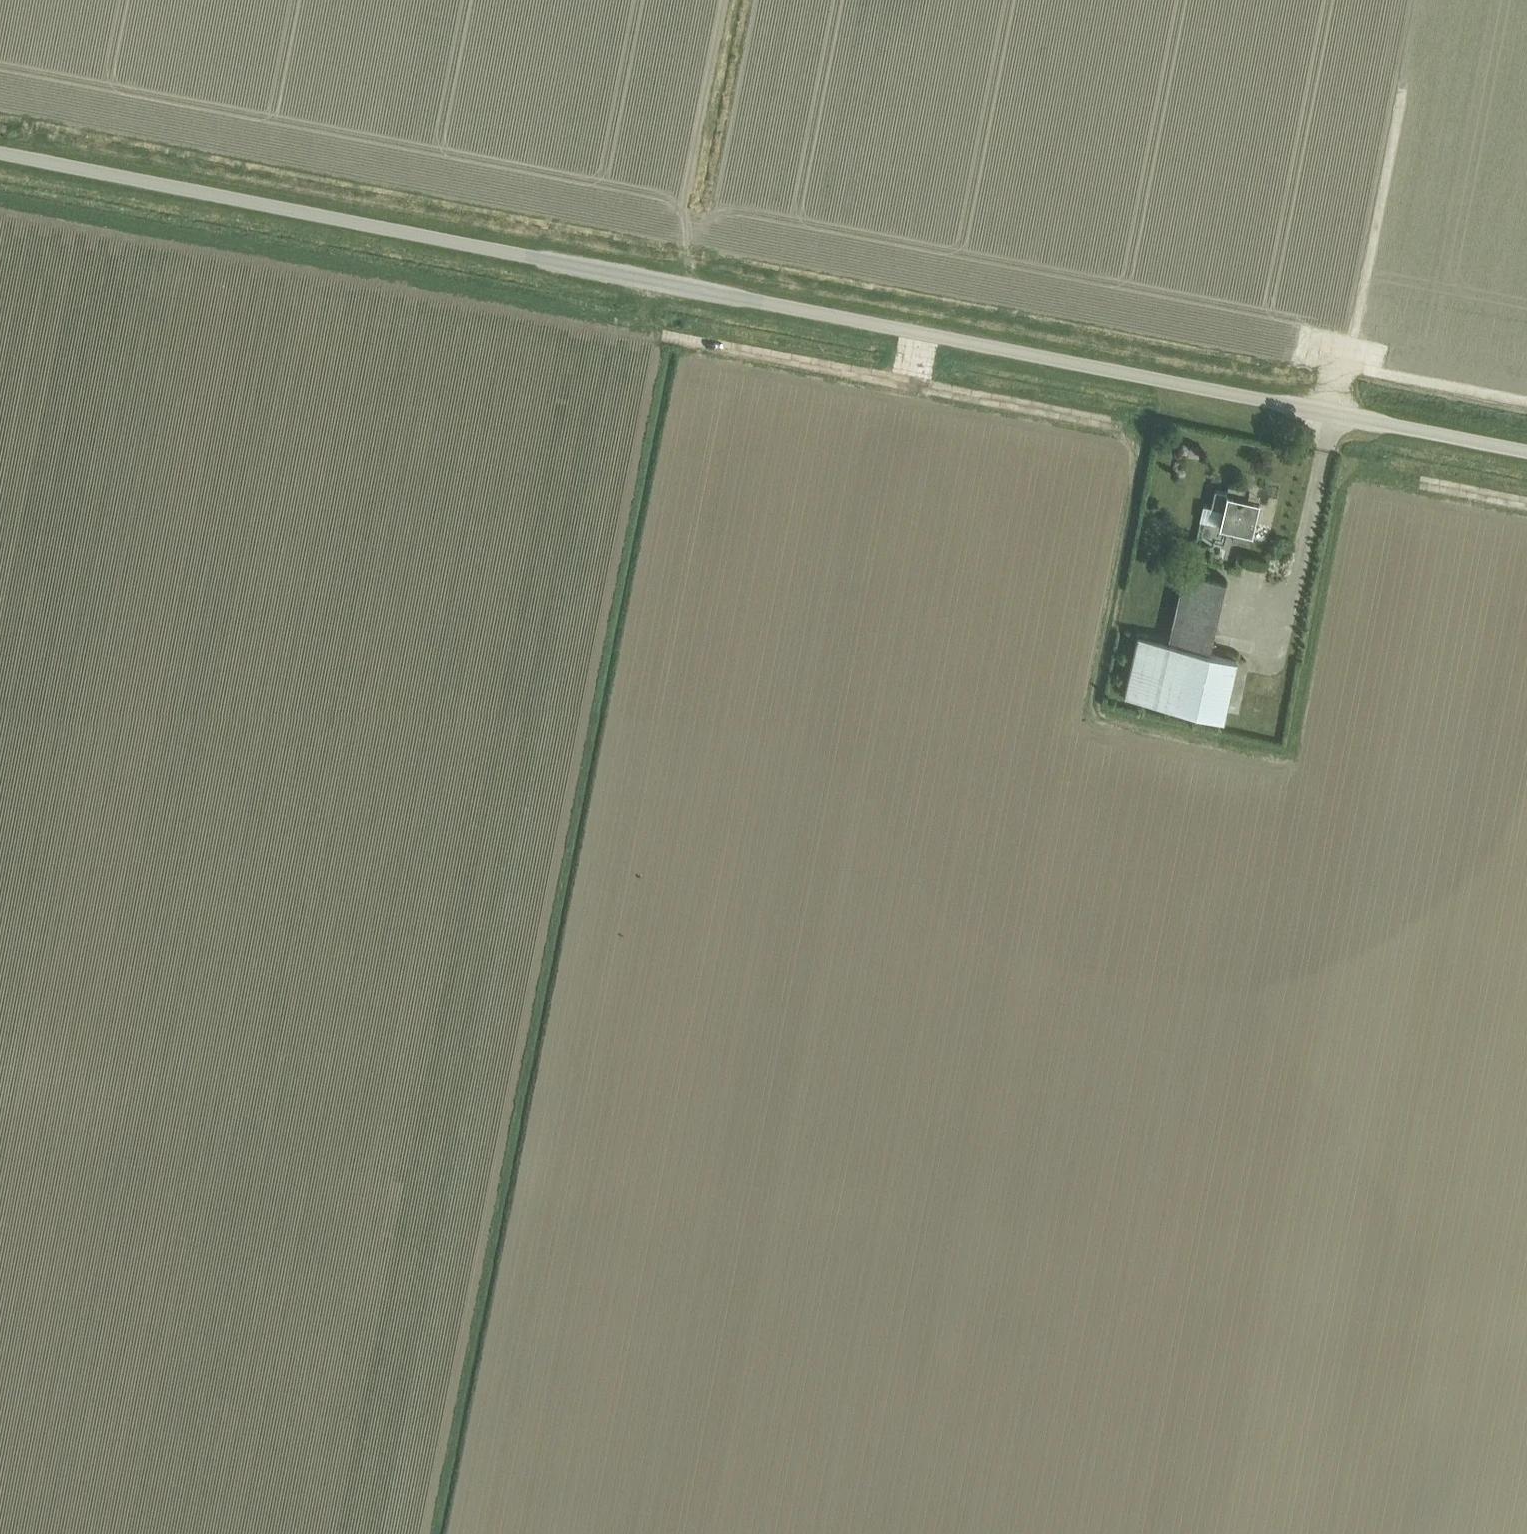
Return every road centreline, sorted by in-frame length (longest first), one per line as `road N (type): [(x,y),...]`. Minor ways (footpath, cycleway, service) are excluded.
road 1 (unclassified): [(0,154),(1526,451)]

